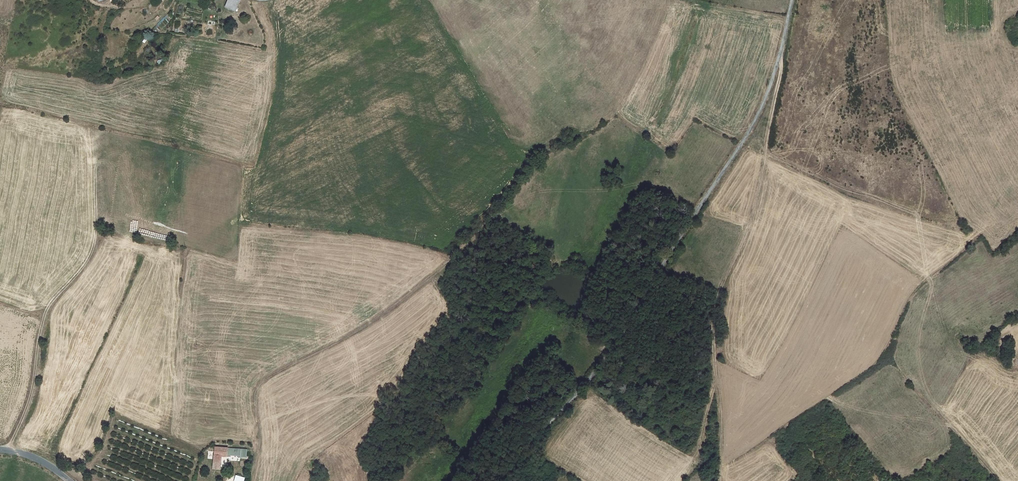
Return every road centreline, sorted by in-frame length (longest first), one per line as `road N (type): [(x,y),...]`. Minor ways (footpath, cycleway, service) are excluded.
road 1 (unclassified): [(501,480),(601,364),(753,126),(792,0)]

